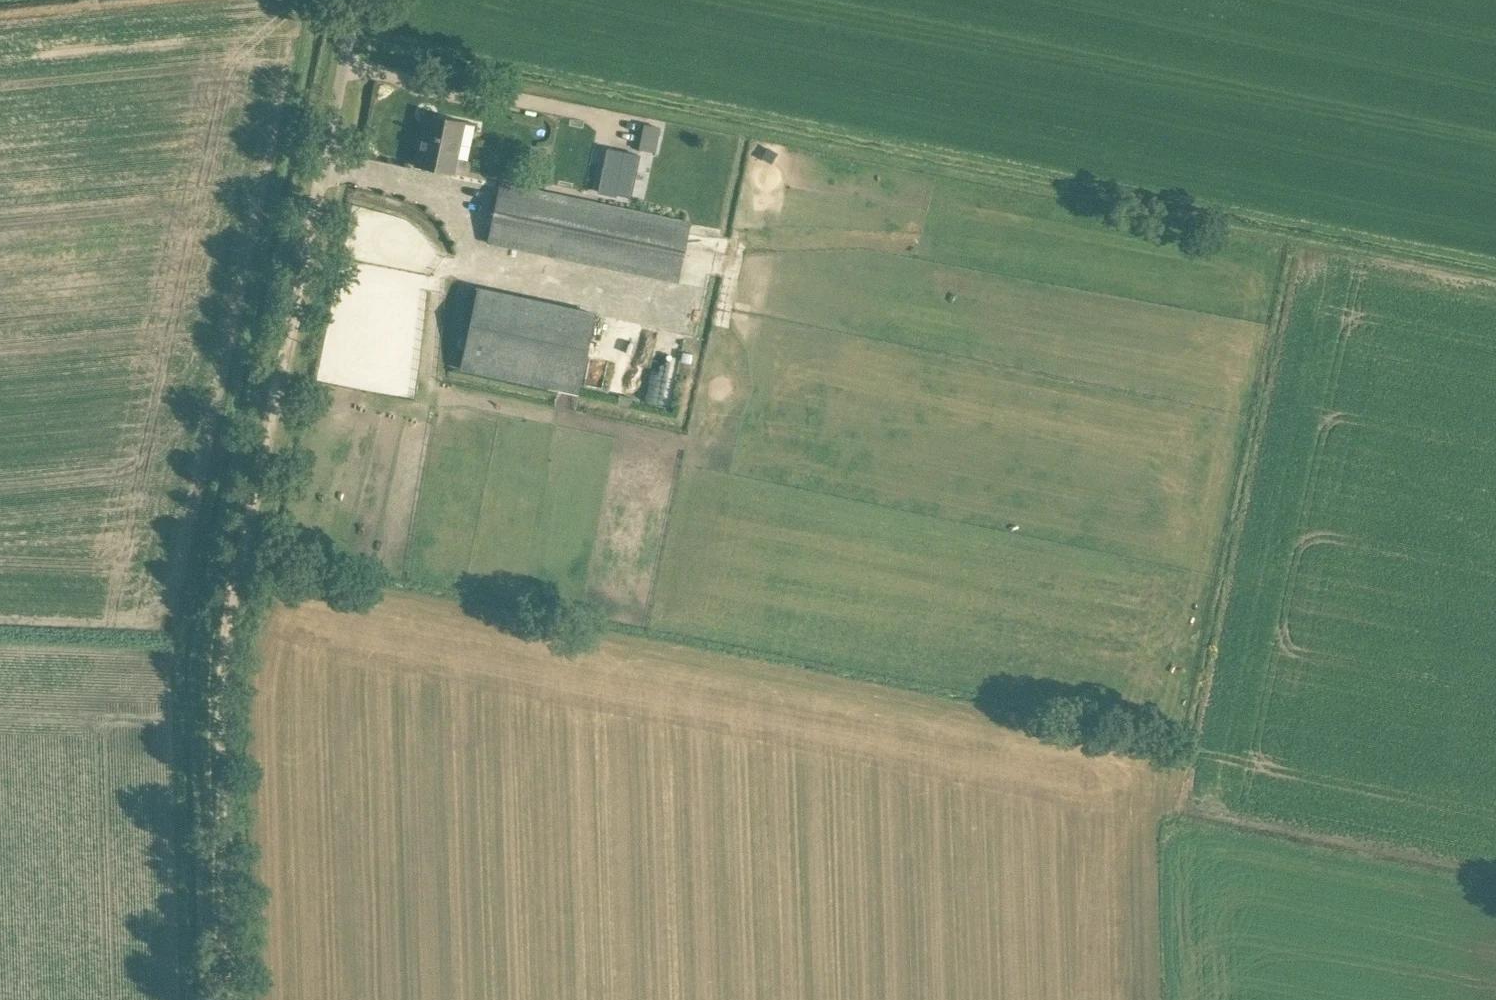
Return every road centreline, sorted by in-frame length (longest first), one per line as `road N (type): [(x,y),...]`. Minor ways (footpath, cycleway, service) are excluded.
road 1 (track): [(326,196),(231,668),(233,999)]
road 2 (unclassified): [(326,196),(364,0)]

